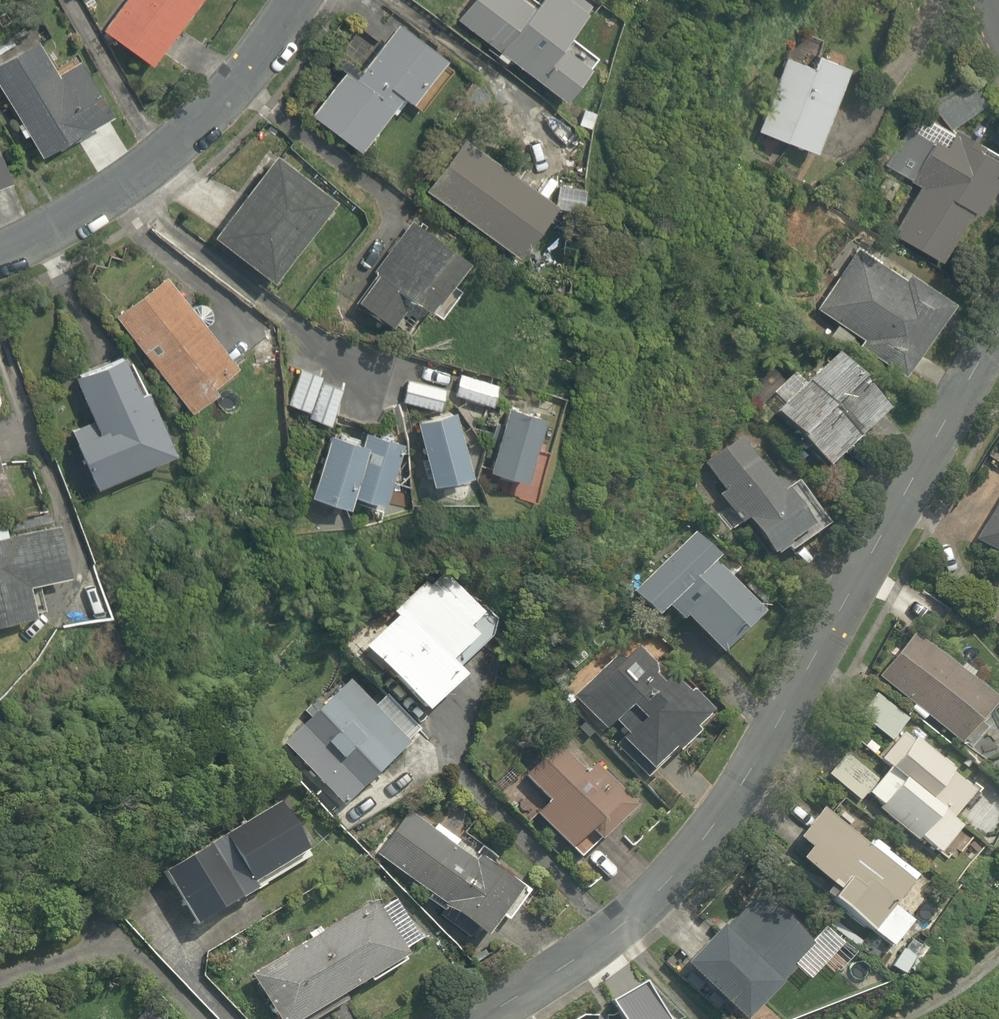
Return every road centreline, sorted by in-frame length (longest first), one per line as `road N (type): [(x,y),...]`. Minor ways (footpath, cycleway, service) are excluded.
road 1 (residential): [(487,1018),(609,935),(725,819),(998,348)]
road 2 (residential): [(0,258),(141,181),(230,98),(299,0)]

